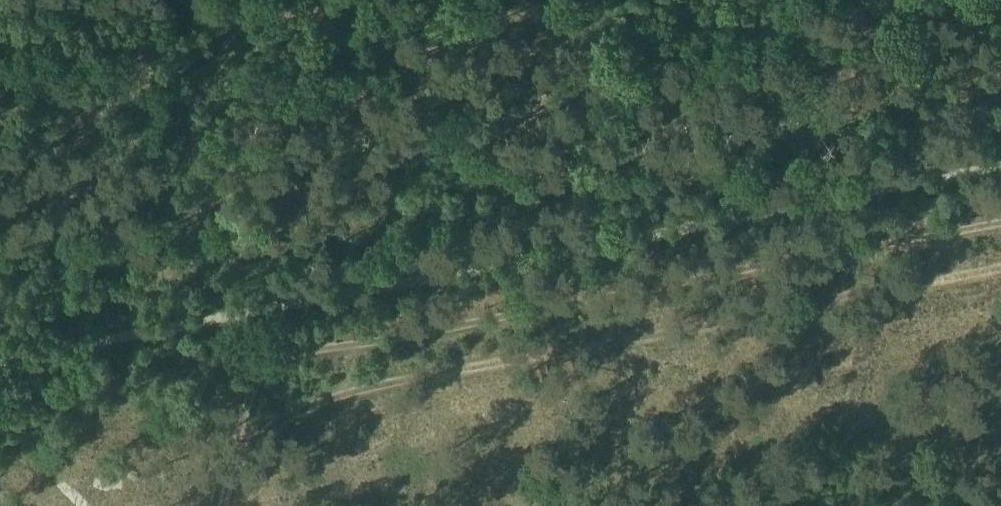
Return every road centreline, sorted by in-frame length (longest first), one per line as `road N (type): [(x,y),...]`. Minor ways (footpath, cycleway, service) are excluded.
road 1 (track): [(0,313),(112,294),(182,260),(195,207),(193,103),(218,51),(282,16),(322,8),(847,33),(958,11),(1000,12)]
road 2 (track): [(224,505),(259,415),(304,388),(1000,263)]

